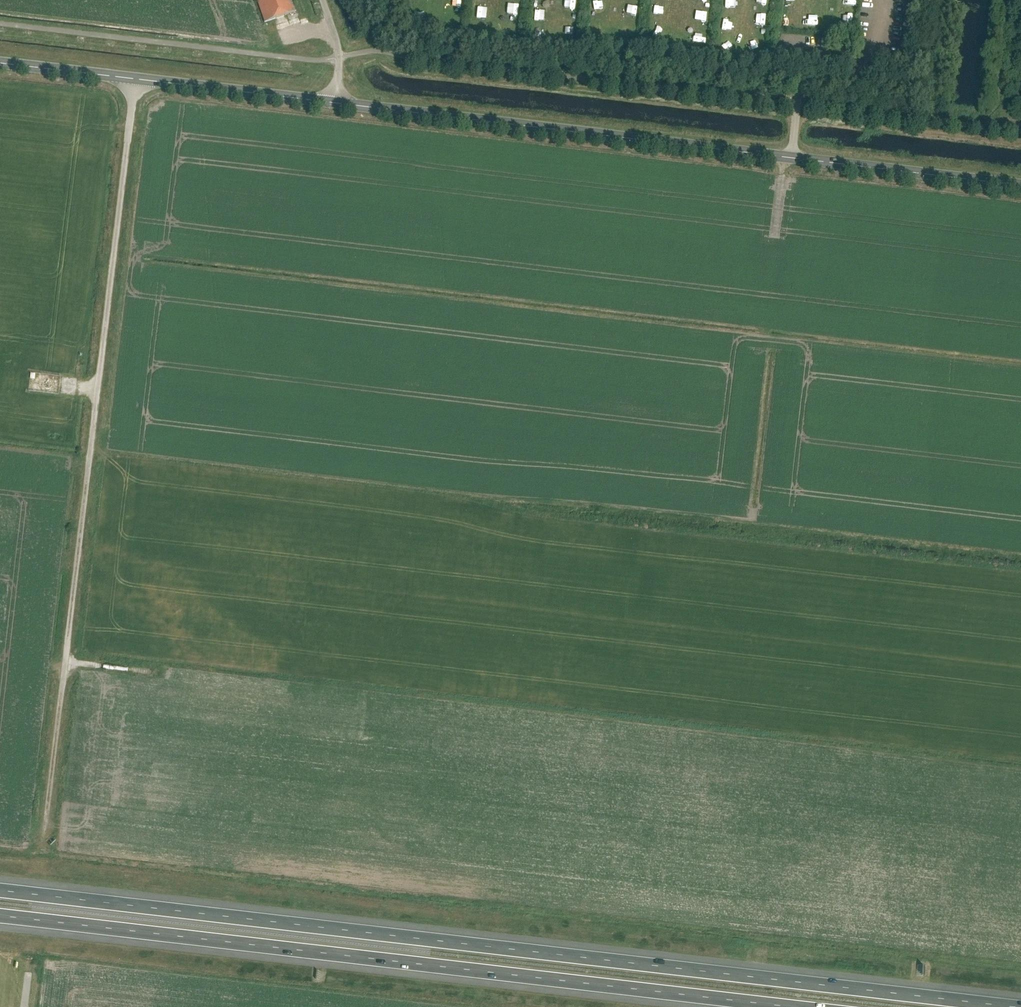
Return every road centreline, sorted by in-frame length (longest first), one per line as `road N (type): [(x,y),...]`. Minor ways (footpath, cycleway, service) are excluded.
road 1 (motorway): [(1013,1006),(0,890)]
road 2 (motorway): [(0,916),(791,1006)]
road 3 (unclassified): [(42,847),(135,79)]
road 4 (tertiary): [(1020,186),(335,103)]
road 5 (track): [(775,232),(803,83),(856,78),(880,31)]
road 6 (tertiary): [(335,103),(135,79)]
road 7 (tertiary): [(135,79),(0,63)]

